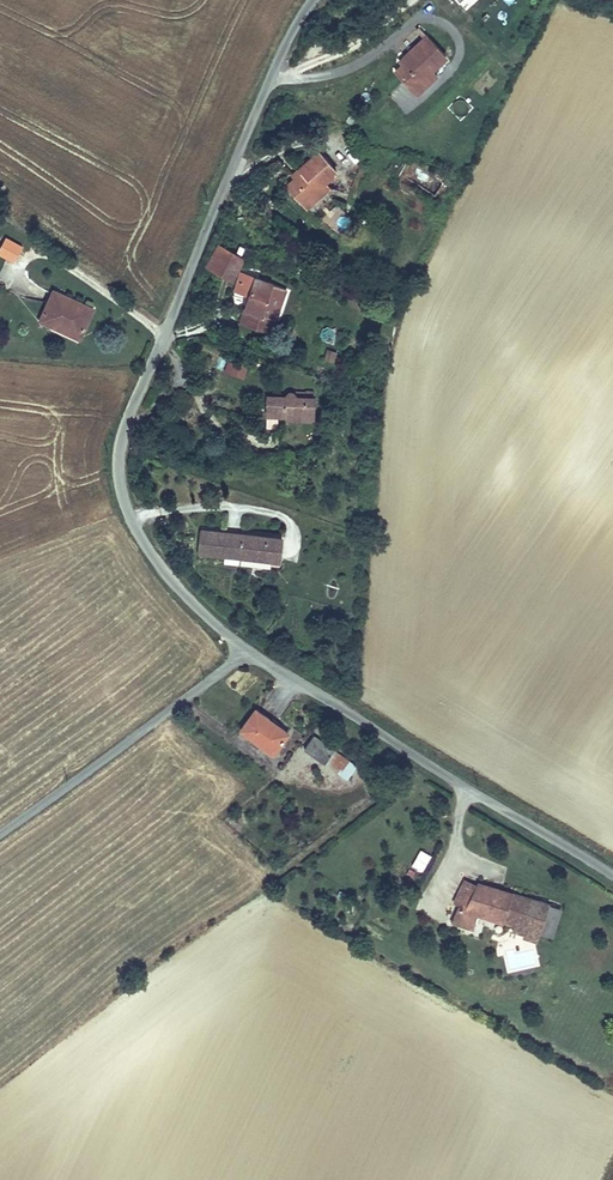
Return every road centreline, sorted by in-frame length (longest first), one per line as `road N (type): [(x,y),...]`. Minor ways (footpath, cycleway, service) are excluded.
road 1 (unclassified): [(328,0),(303,34),(238,175),(130,459),(142,510),(163,544),(220,608),(267,642)]
road 2 (unclassified): [(267,642),(612,865)]
road 3 (residential): [(267,642),(0,831)]
road 4 (track): [(162,365),(0,353)]

